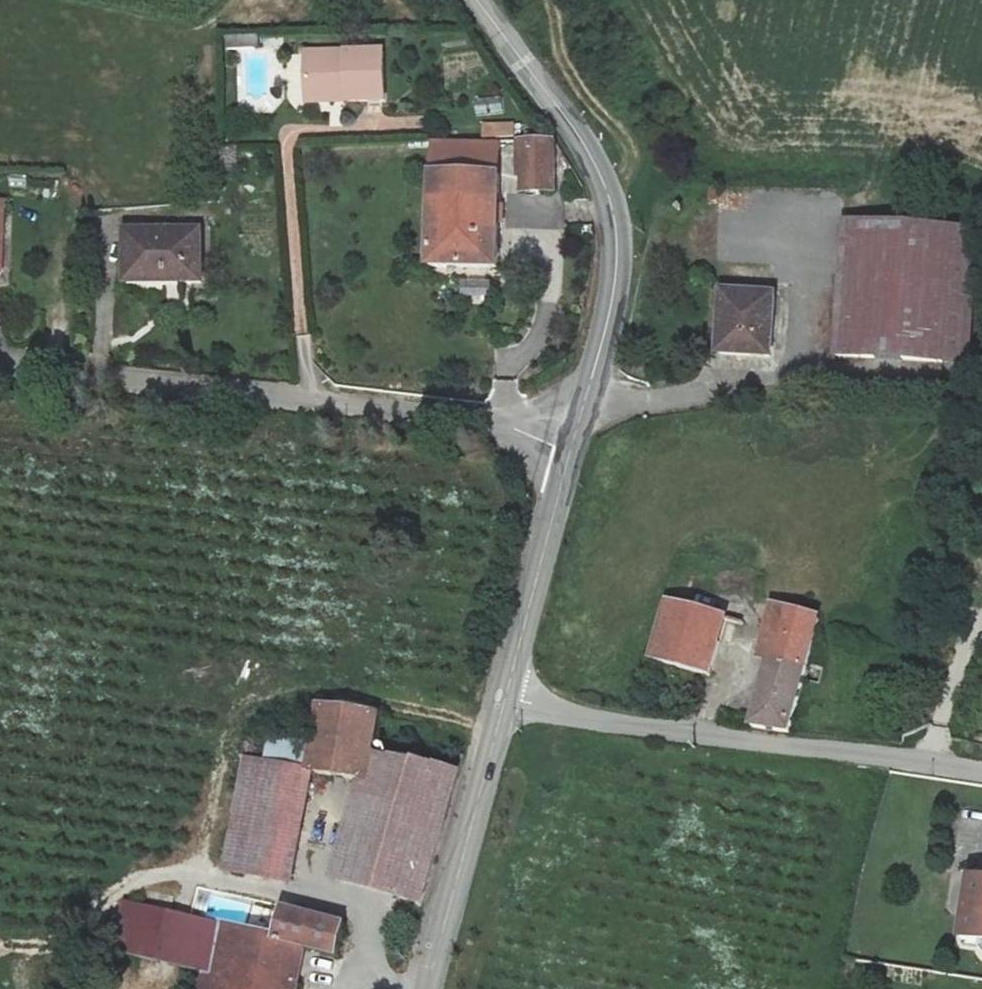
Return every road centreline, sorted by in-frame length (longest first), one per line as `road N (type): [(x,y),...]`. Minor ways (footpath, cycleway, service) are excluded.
road 1 (unclassified): [(0,367),(514,429),(571,451)]
road 2 (tertiary): [(571,451),(608,322),(616,224),(584,144),(477,0)]
road 3 (unclassified): [(981,775),(506,700)]
road 4 (tertiary): [(430,988),(506,700)]
road 5 (tertiary): [(506,700),(571,451)]

